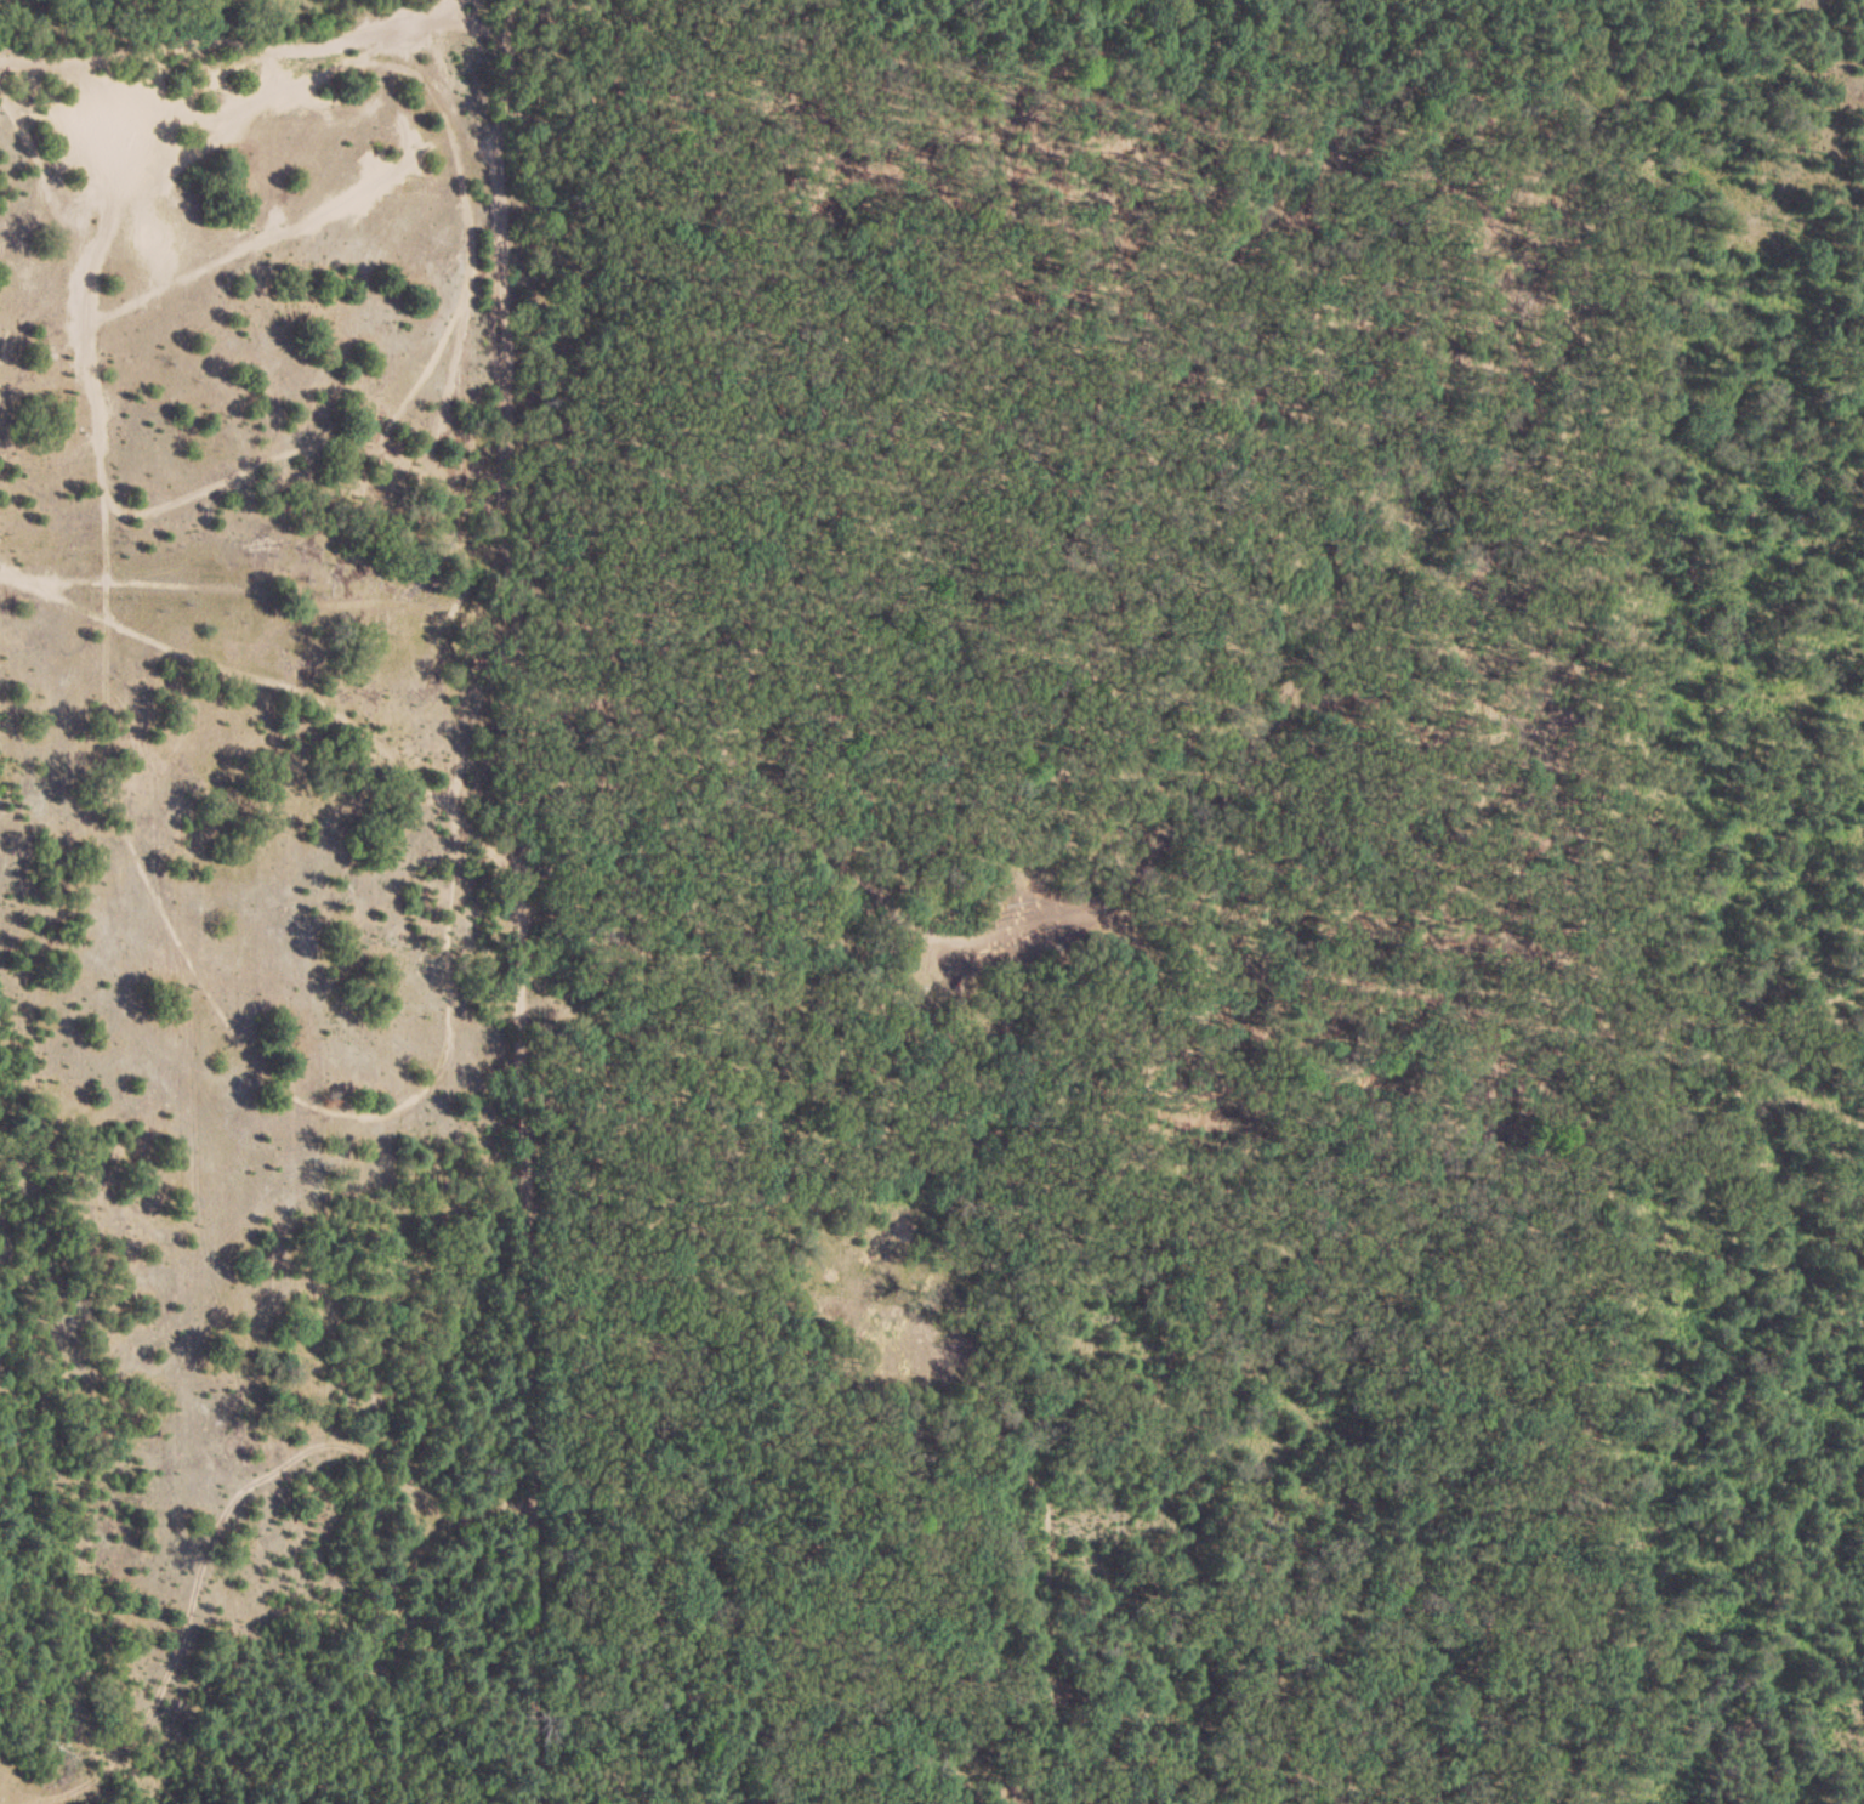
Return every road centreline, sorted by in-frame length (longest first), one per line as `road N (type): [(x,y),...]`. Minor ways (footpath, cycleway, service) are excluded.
road 1 (residential): [(521,0),(513,331),(532,835),(524,1434),(541,1568),(542,1803)]

